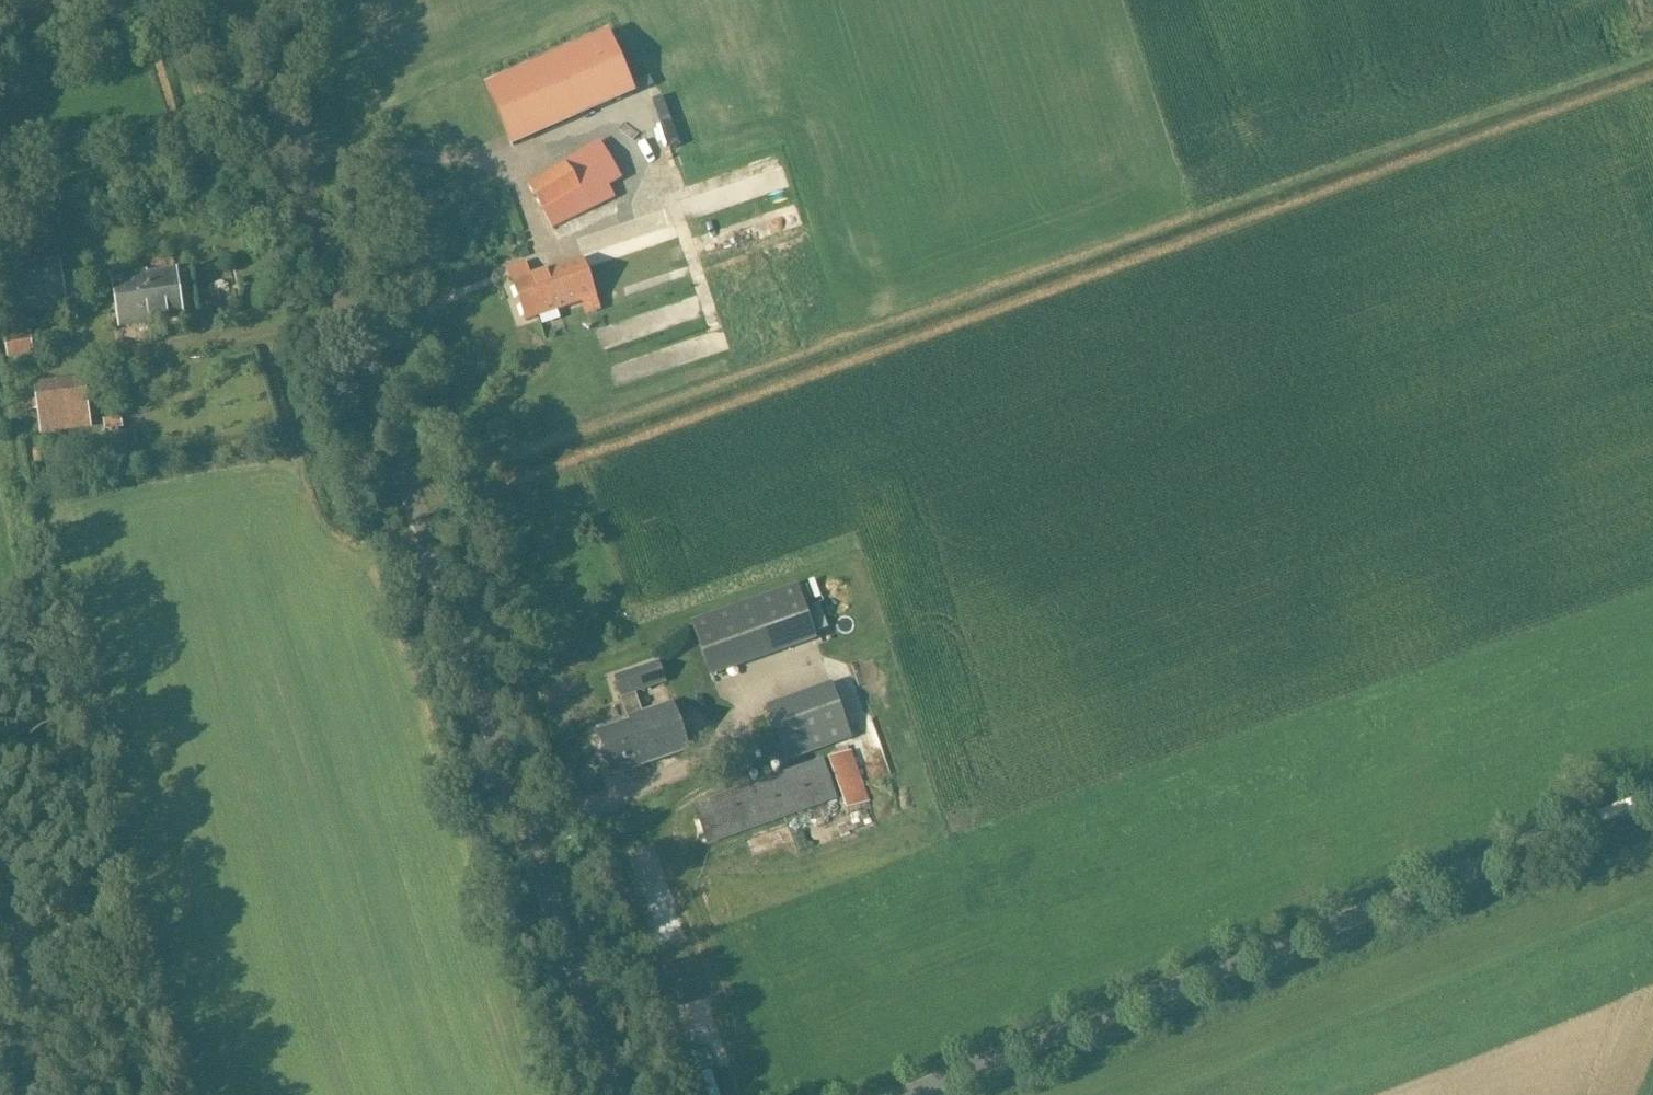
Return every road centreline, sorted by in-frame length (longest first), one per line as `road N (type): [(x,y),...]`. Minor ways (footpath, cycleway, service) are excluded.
road 1 (unclassified): [(620,1094),(229,0)]
road 2 (unclassified): [(1652,795),(910,1094)]

